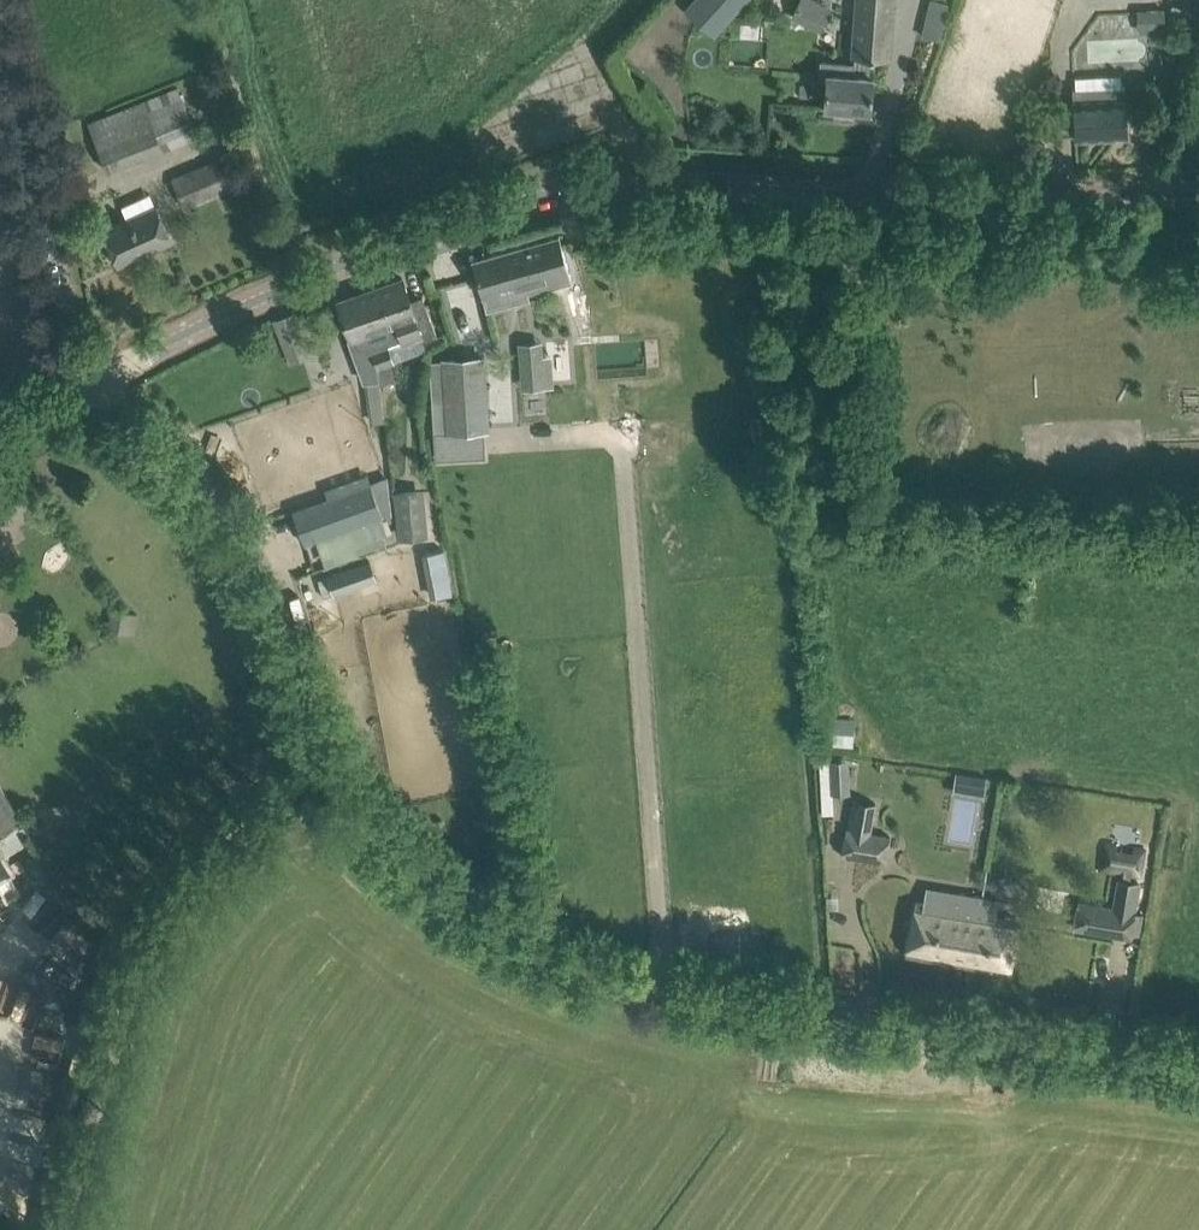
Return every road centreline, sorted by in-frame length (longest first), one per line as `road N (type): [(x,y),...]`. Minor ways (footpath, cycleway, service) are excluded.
road 1 (unclassified): [(1198,1055),(644,982),(551,952),(472,913),(379,828),(330,763),(259,560),(95,383)]
road 2 (tertiary): [(95,383),(272,295),(427,232),(555,194),(662,185),(1003,200),(1198,192)]
road 3 (track): [(330,763),(211,846),(170,898),(137,978),(64,1229)]
road 4 (unclassified): [(95,383),(68,321),(0,32)]

